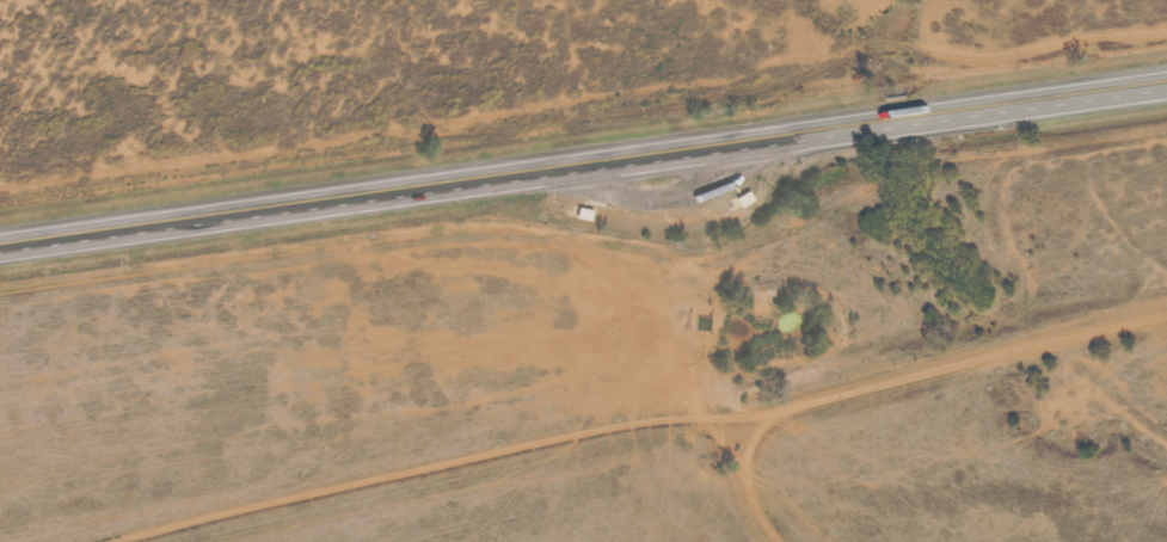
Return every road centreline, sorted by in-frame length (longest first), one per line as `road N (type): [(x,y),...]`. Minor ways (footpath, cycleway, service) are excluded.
road 1 (track): [(1166,38),(983,64),(867,50),(753,93),(0,197)]
road 2 (trunk): [(1166,84),(0,239)]
road 3 (residential): [(119,541),(651,421),(780,411),(1166,316)]
road 4 (track): [(780,411),(748,457),(767,524),(781,541)]

